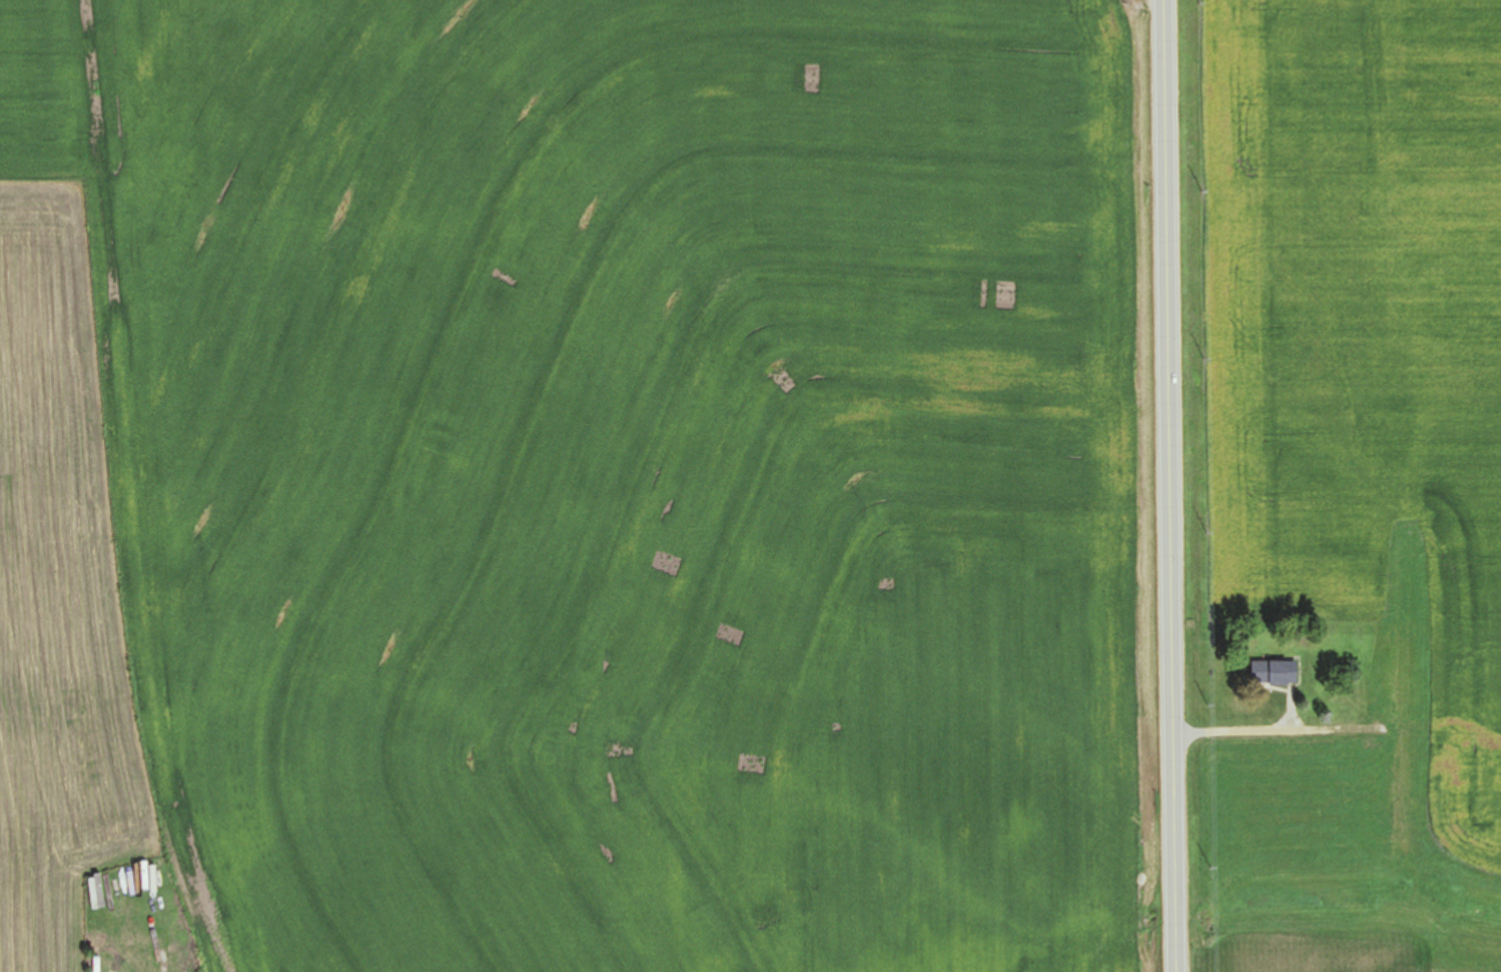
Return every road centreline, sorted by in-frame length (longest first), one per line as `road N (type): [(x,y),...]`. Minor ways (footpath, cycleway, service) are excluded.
road 1 (primary): [(1171,596),(1164,0)]
road 2 (primary): [(1176,971),(1171,596)]

